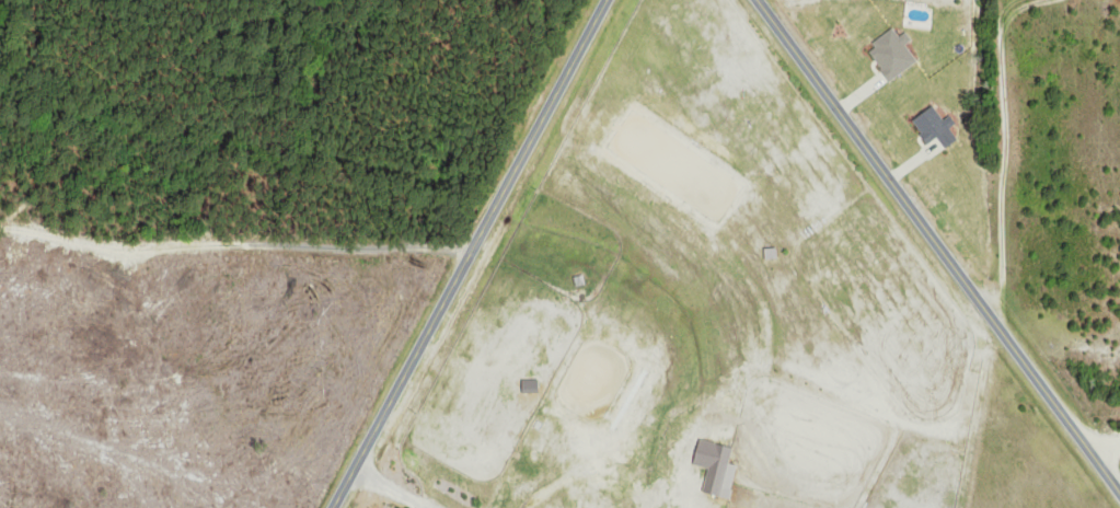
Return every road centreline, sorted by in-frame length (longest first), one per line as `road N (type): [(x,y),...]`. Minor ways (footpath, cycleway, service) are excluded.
road 1 (residential): [(1119,491),(758,0)]
road 2 (tertiary): [(335,507),(609,0)]
road 3 (residential): [(0,225),(152,247),(476,249)]
road 4 (residential): [(986,313),(998,234),(996,0)]

